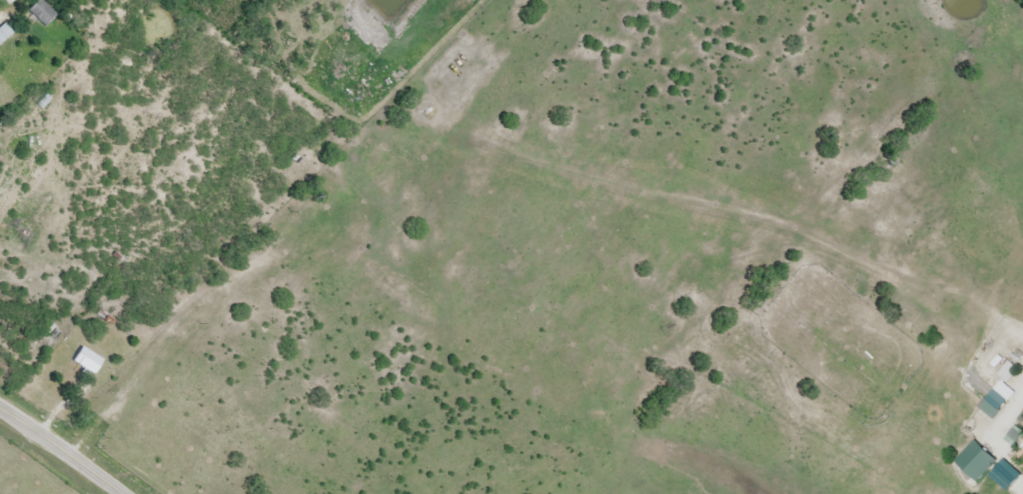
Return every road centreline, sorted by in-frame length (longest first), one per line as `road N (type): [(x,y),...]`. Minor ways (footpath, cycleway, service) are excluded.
road 1 (secondary): [(120,493),(0,410)]

